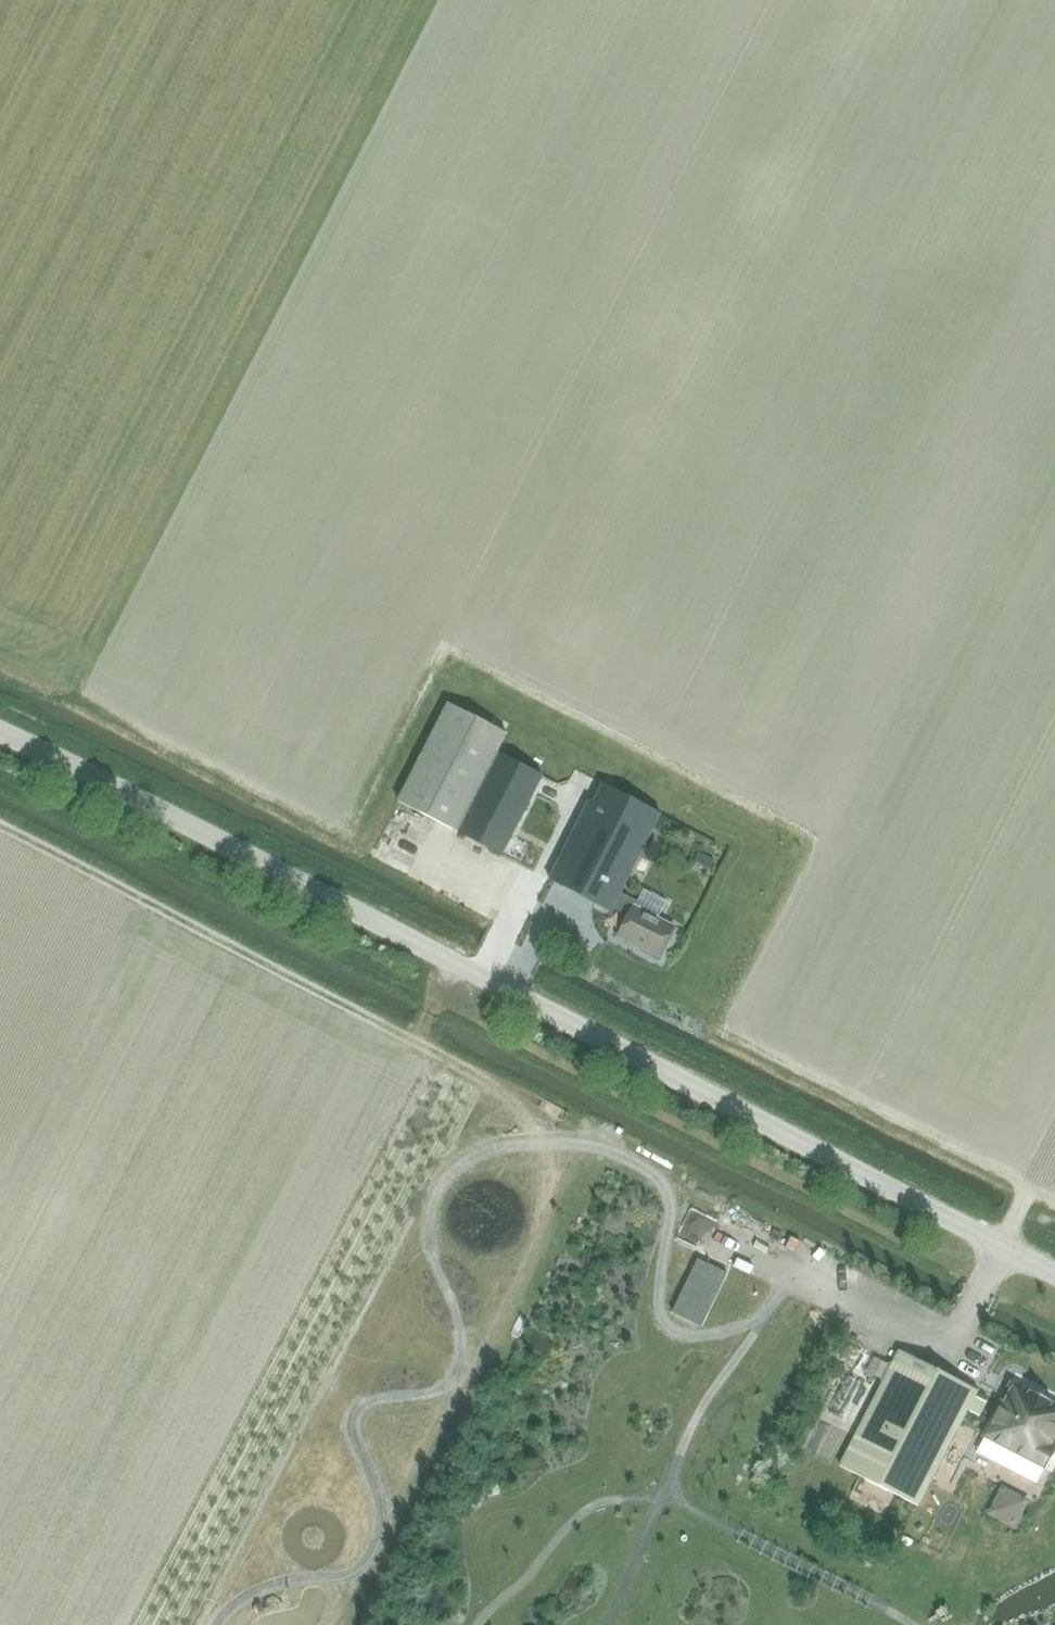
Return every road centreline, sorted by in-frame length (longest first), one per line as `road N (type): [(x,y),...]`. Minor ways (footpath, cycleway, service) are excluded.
road 1 (unclassified): [(1054,1274),(0,732)]

